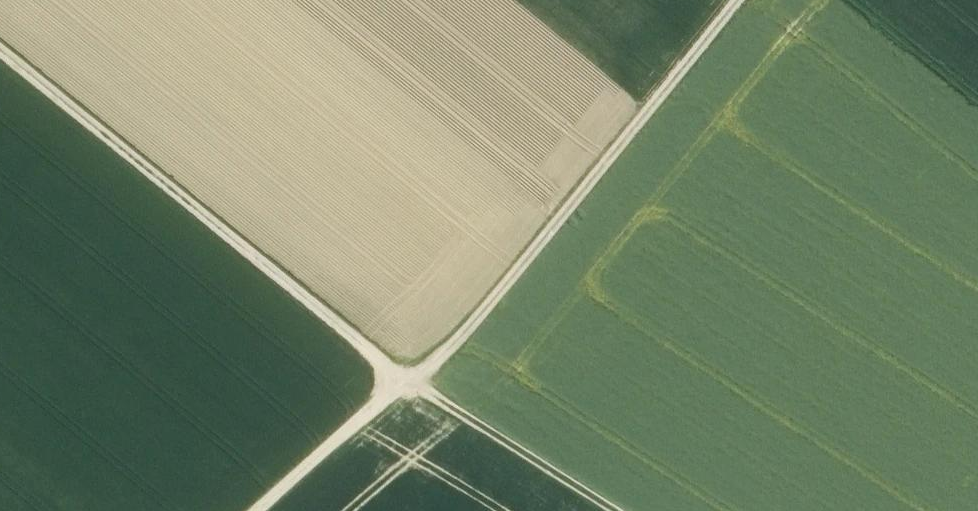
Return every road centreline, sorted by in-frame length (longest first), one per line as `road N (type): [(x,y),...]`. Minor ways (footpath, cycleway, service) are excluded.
road 1 (track): [(0,51),(409,382),(610,510)]
road 2 (track): [(258,510),(384,396),(433,369),(736,0)]
road 3 (track): [(977,102),(853,0)]

